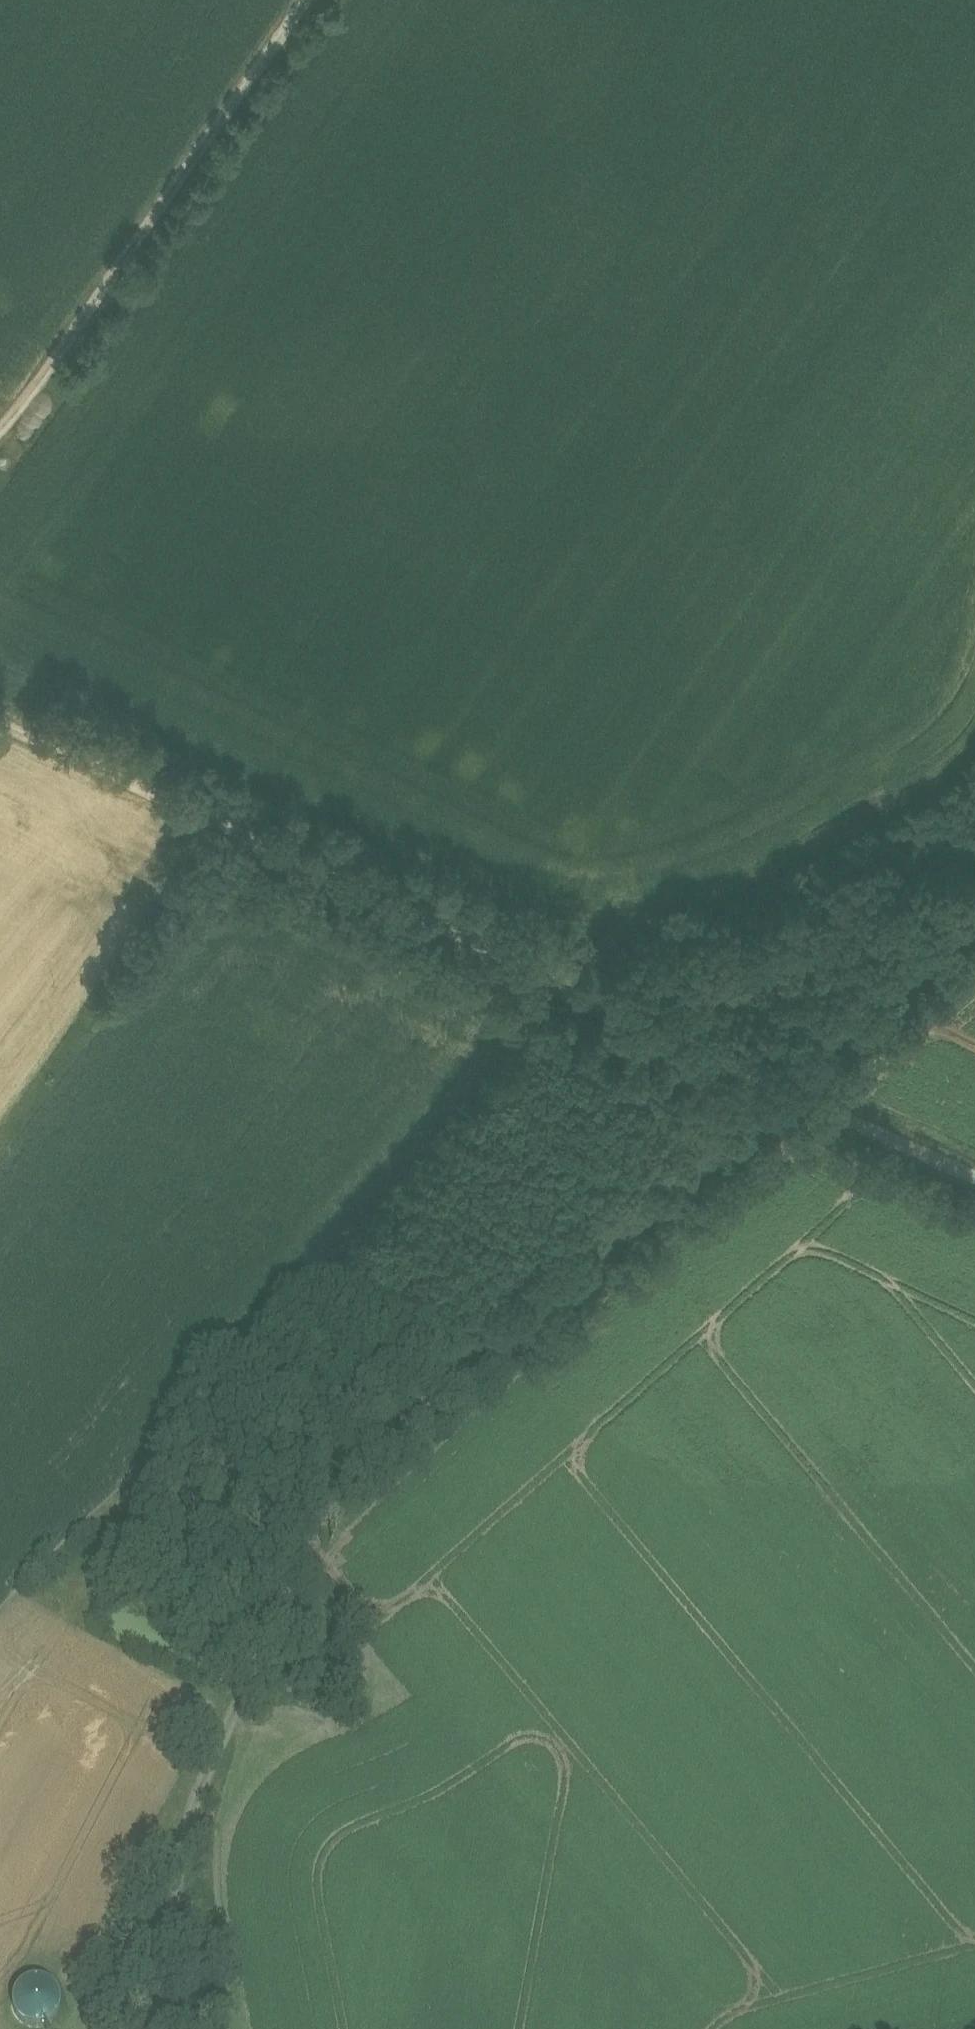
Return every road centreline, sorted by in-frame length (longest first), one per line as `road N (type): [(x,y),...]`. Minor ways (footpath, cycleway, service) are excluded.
road 1 (track): [(0,718),(974,1173)]
road 2 (track): [(321,1441),(974,895)]
road 3 (track): [(0,427),(50,368),(306,0)]

